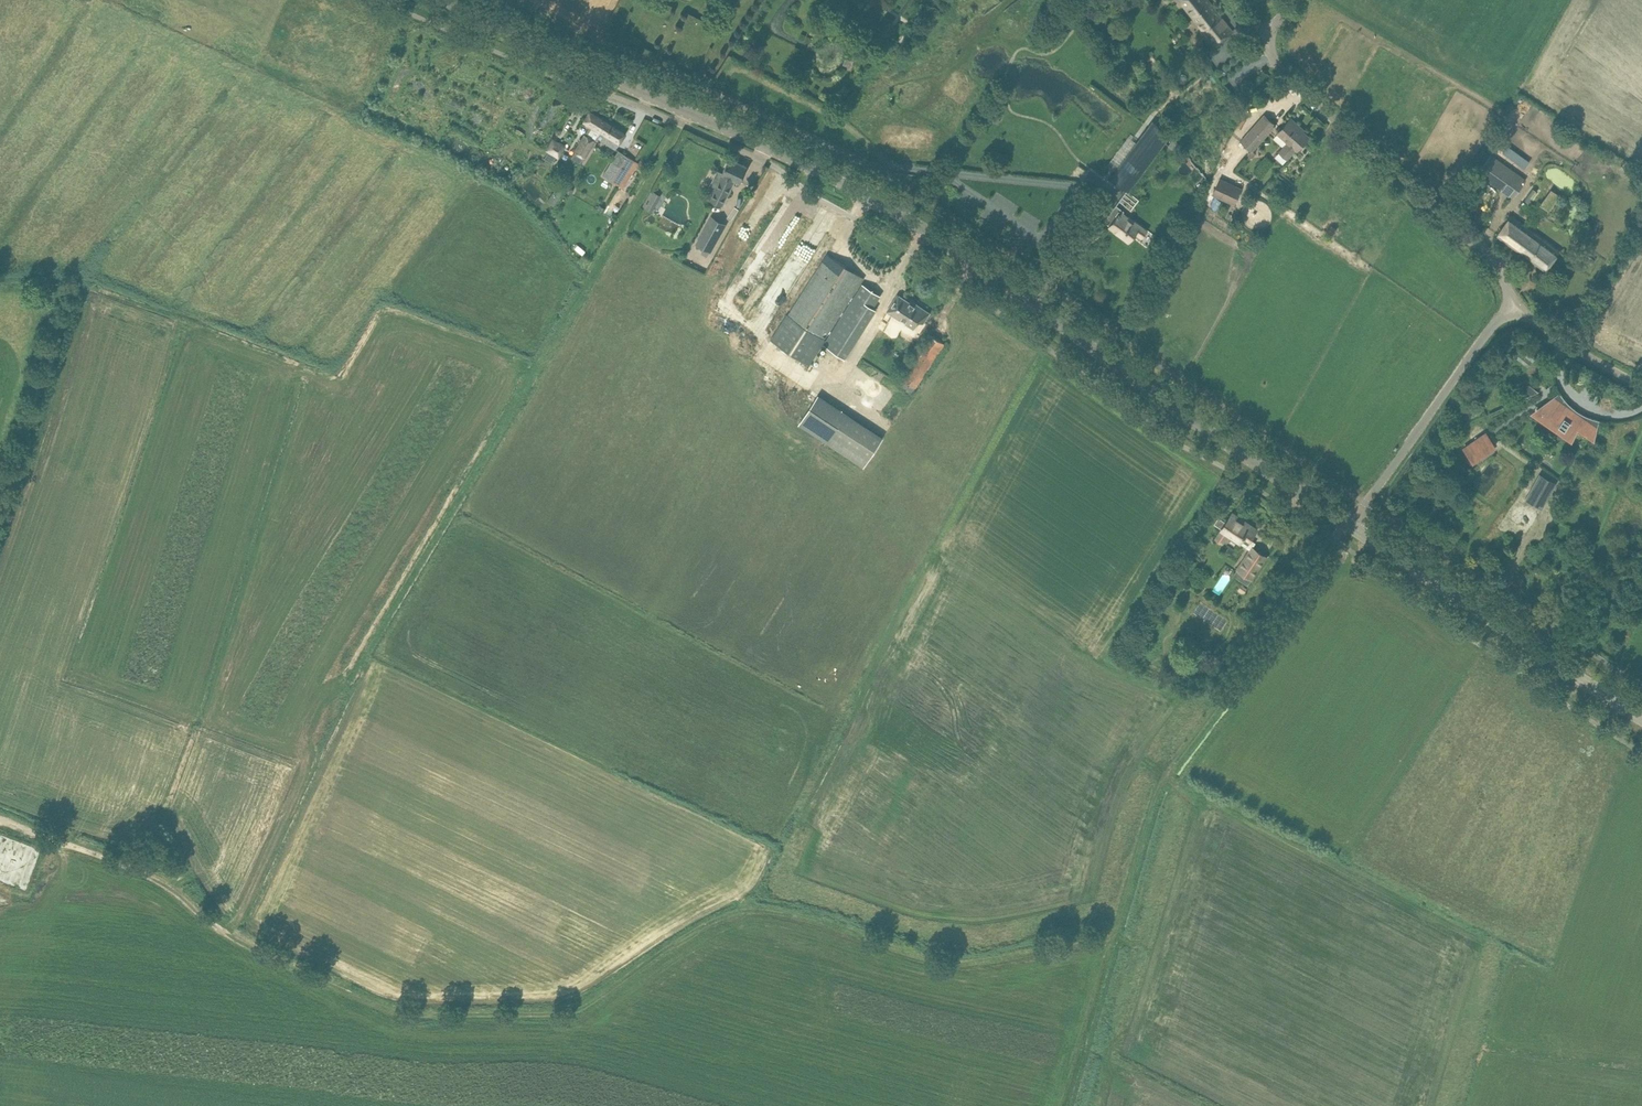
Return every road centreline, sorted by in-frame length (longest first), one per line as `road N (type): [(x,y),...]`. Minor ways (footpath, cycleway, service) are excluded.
road 1 (track): [(1333,541),(1175,766),(1141,838),(1110,938),(920,960),(806,917),(763,911),(728,917),(575,1012),(397,1013),(222,929),(162,885),(0,822)]
road 2 (secondary): [(1345,525),(902,215),(738,132),(431,0)]
road 3 (unclassified): [(1511,301),(1485,260),(1302,86),(1262,35)]
road 4 (secondary): [(1641,717),(1345,525)]
road 5 (unclassified): [(1345,525),(1511,301)]
road 6 (unclassified): [(1641,387),(1558,341),(1511,301)]

